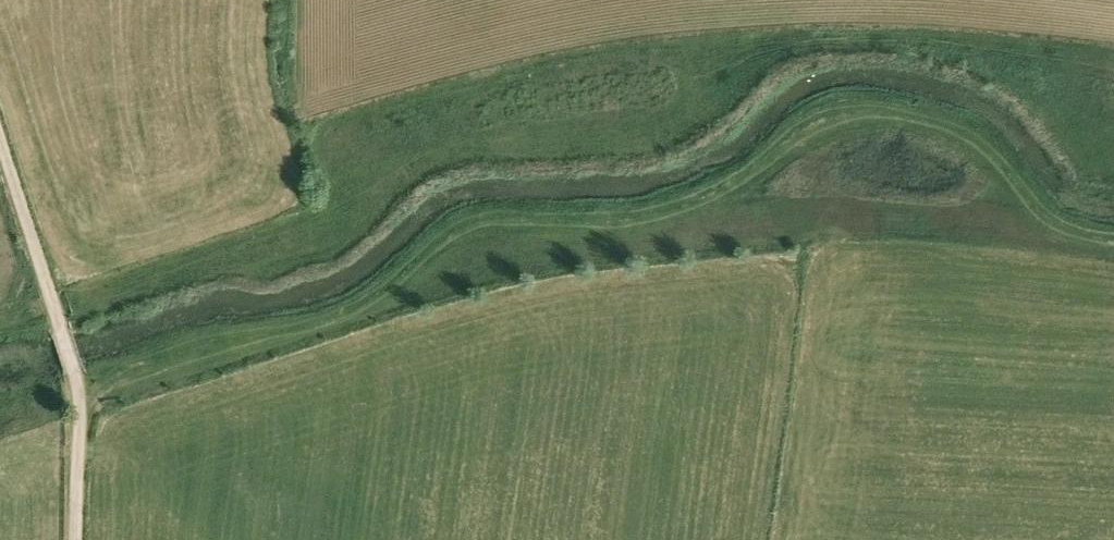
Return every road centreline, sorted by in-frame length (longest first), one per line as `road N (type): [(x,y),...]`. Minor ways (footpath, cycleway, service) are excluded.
road 1 (track): [(76,539),(75,372),(0,139)]

